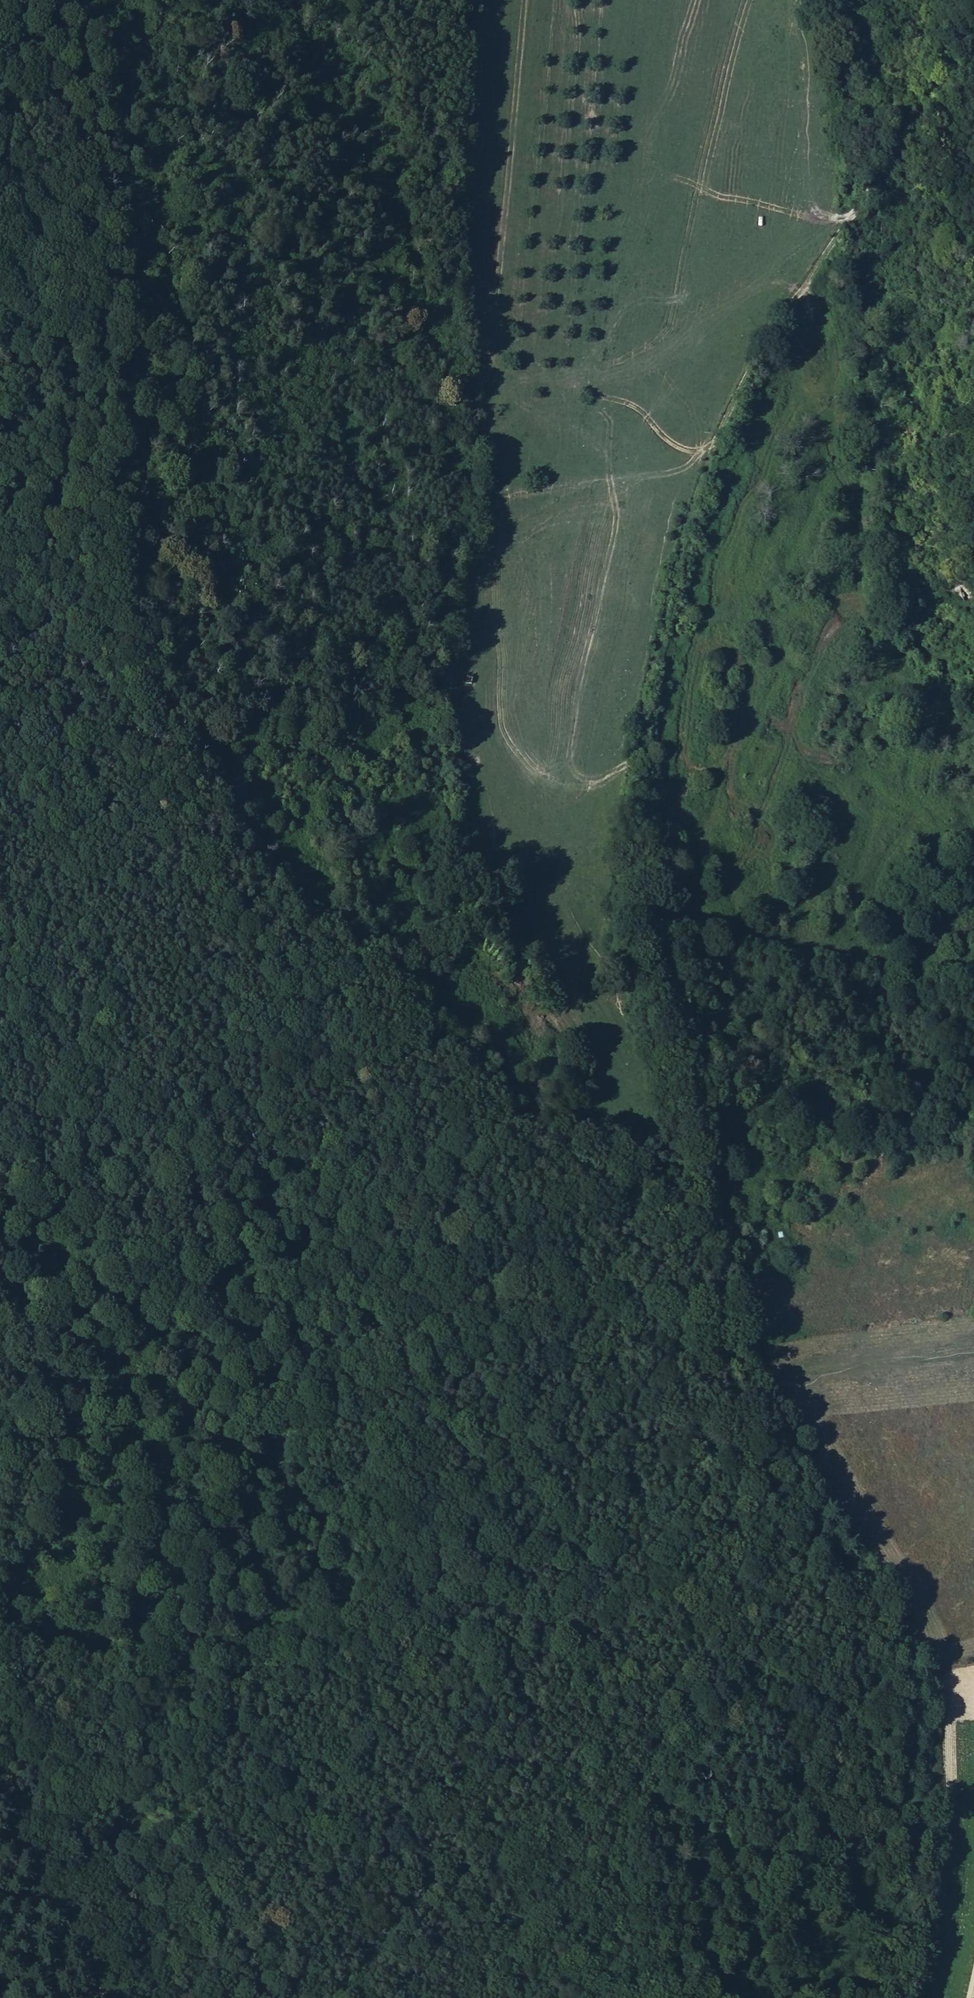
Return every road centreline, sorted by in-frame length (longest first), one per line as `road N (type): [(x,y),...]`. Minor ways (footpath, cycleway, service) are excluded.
road 1 (track): [(843,0),(860,192),(853,226),(739,381),(664,601),(629,784),(626,868),(641,965),(704,1163),(731,1312),(773,1377),(760,1557),(741,1646),(722,1696),(671,1755),(643,1977),(632,1997)]
road 2 (track): [(96,1997),(0,1825)]

